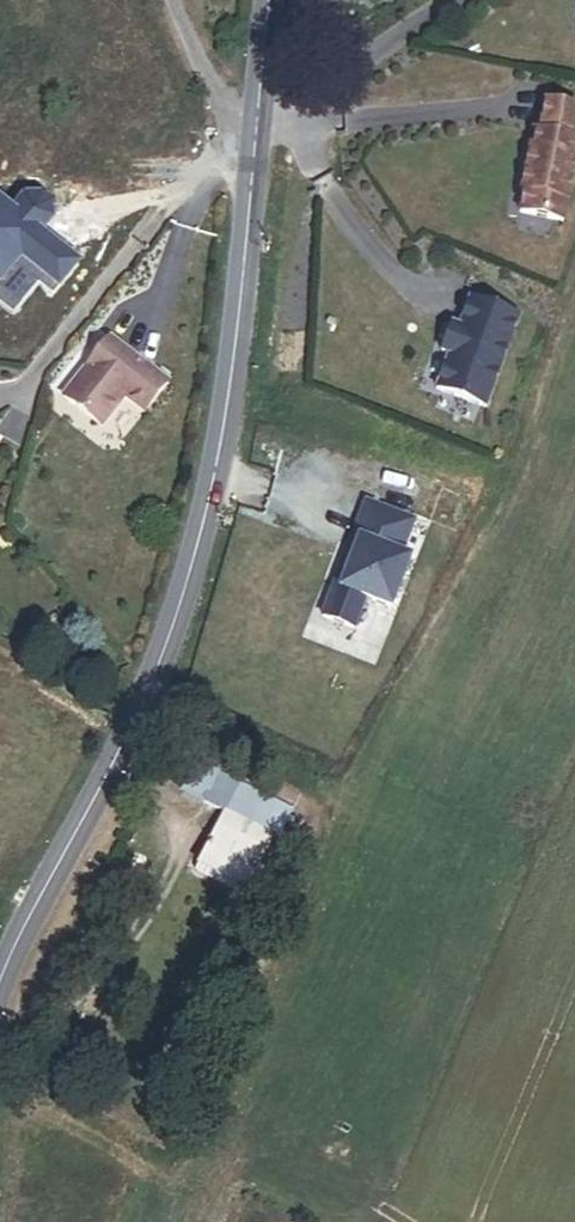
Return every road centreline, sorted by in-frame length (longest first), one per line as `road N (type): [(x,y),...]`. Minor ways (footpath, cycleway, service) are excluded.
road 1 (tertiary): [(0,995),(129,720),(196,546),(225,401),(267,0)]

